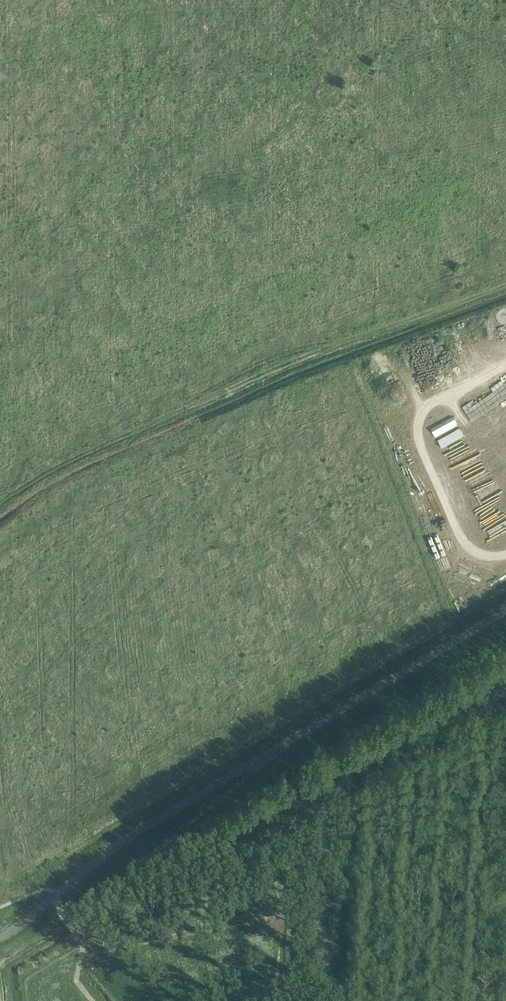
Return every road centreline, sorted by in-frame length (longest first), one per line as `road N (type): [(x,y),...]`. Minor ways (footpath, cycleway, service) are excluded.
road 1 (unclassified): [(505,610),(132,834),(0,938)]

